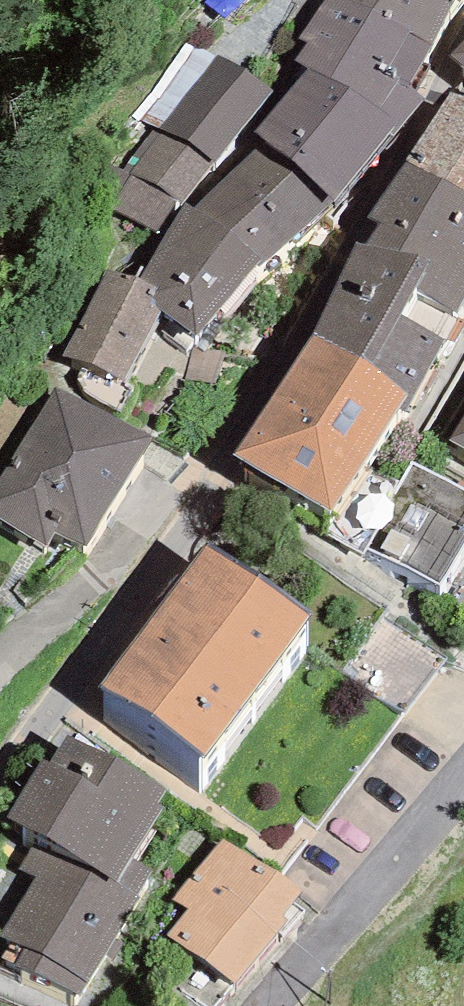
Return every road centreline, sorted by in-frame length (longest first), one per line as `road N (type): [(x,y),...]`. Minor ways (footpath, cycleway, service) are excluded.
road 1 (residential): [(215,464),(437,90),(445,51),(463,25)]
road 2 (residential): [(215,464),(0,800)]
road 3 (residential): [(251,1005),(463,776)]

